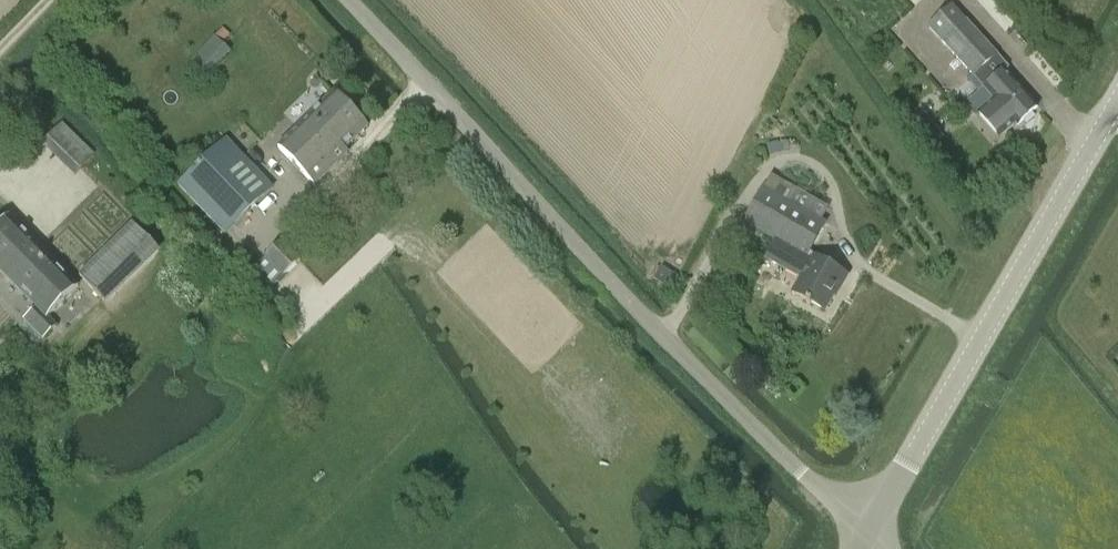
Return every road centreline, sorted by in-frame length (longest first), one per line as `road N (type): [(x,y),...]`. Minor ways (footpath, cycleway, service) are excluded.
road 1 (unclassified): [(871,539),(692,374),(331,0)]
road 2 (unclassified): [(871,539),(1117,112)]

